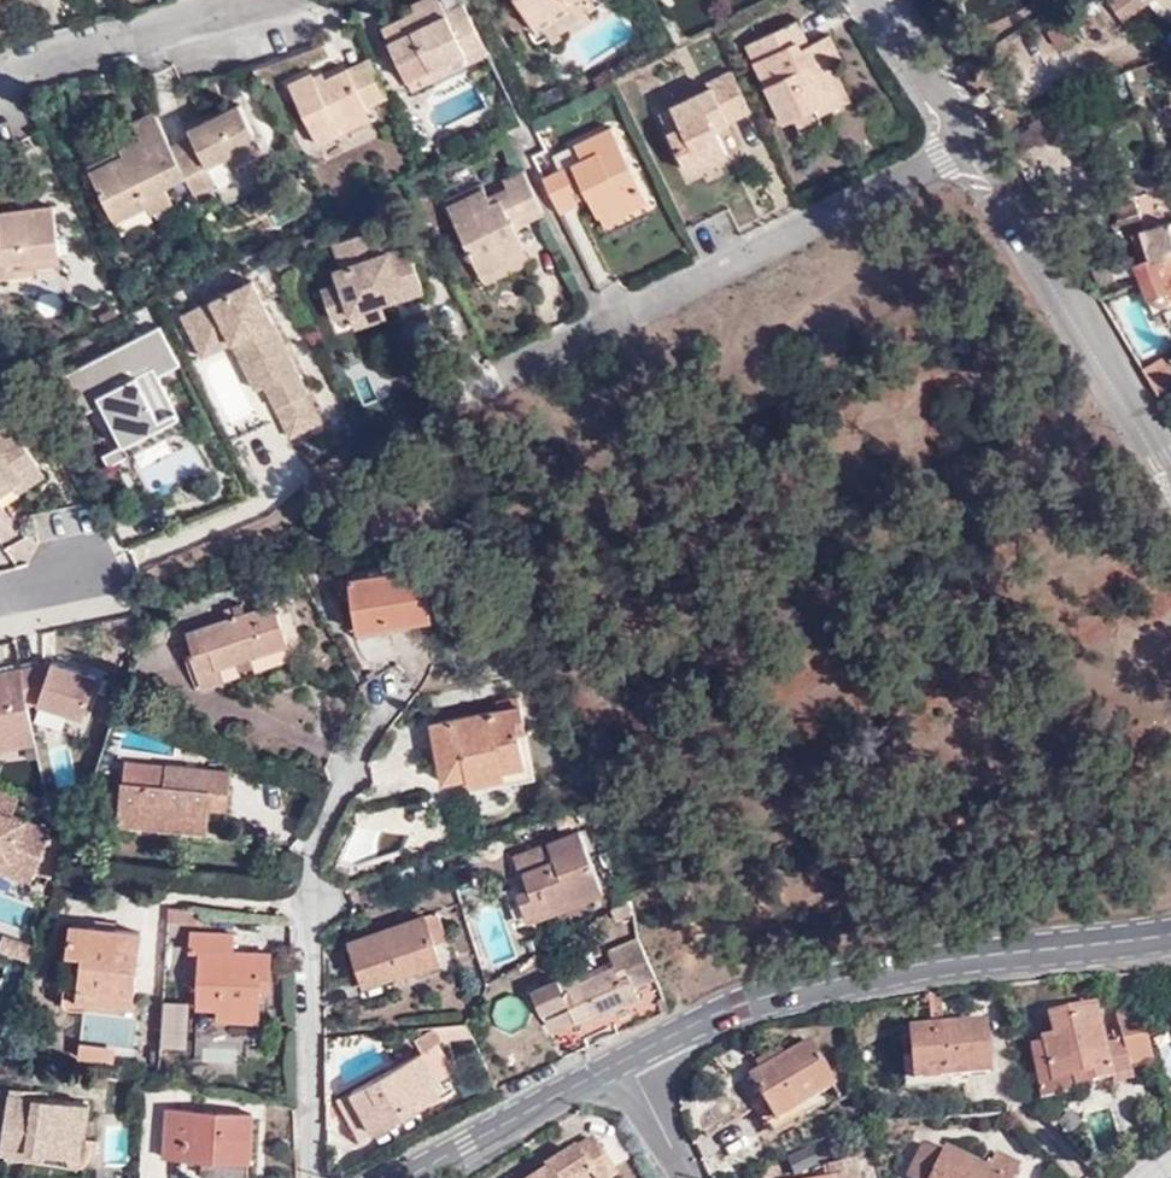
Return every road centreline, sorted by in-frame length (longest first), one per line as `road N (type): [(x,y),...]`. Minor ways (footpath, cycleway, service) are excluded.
road 1 (residential): [(959,138),(421,407)]
road 2 (tertiary): [(615,1067),(749,1007),(950,961),(1170,936)]
road 3 (residential): [(312,1177),(312,909),(326,842),(395,692)]
road 4 (residential): [(959,138),(1170,489)]
road 5 (residential): [(0,92),(326,0)]
road 6 (tertiary): [(410,1177),(615,1067)]
road 7 (residential): [(868,0),(959,138)]
road 8 (residential): [(684,1177),(615,1067)]

